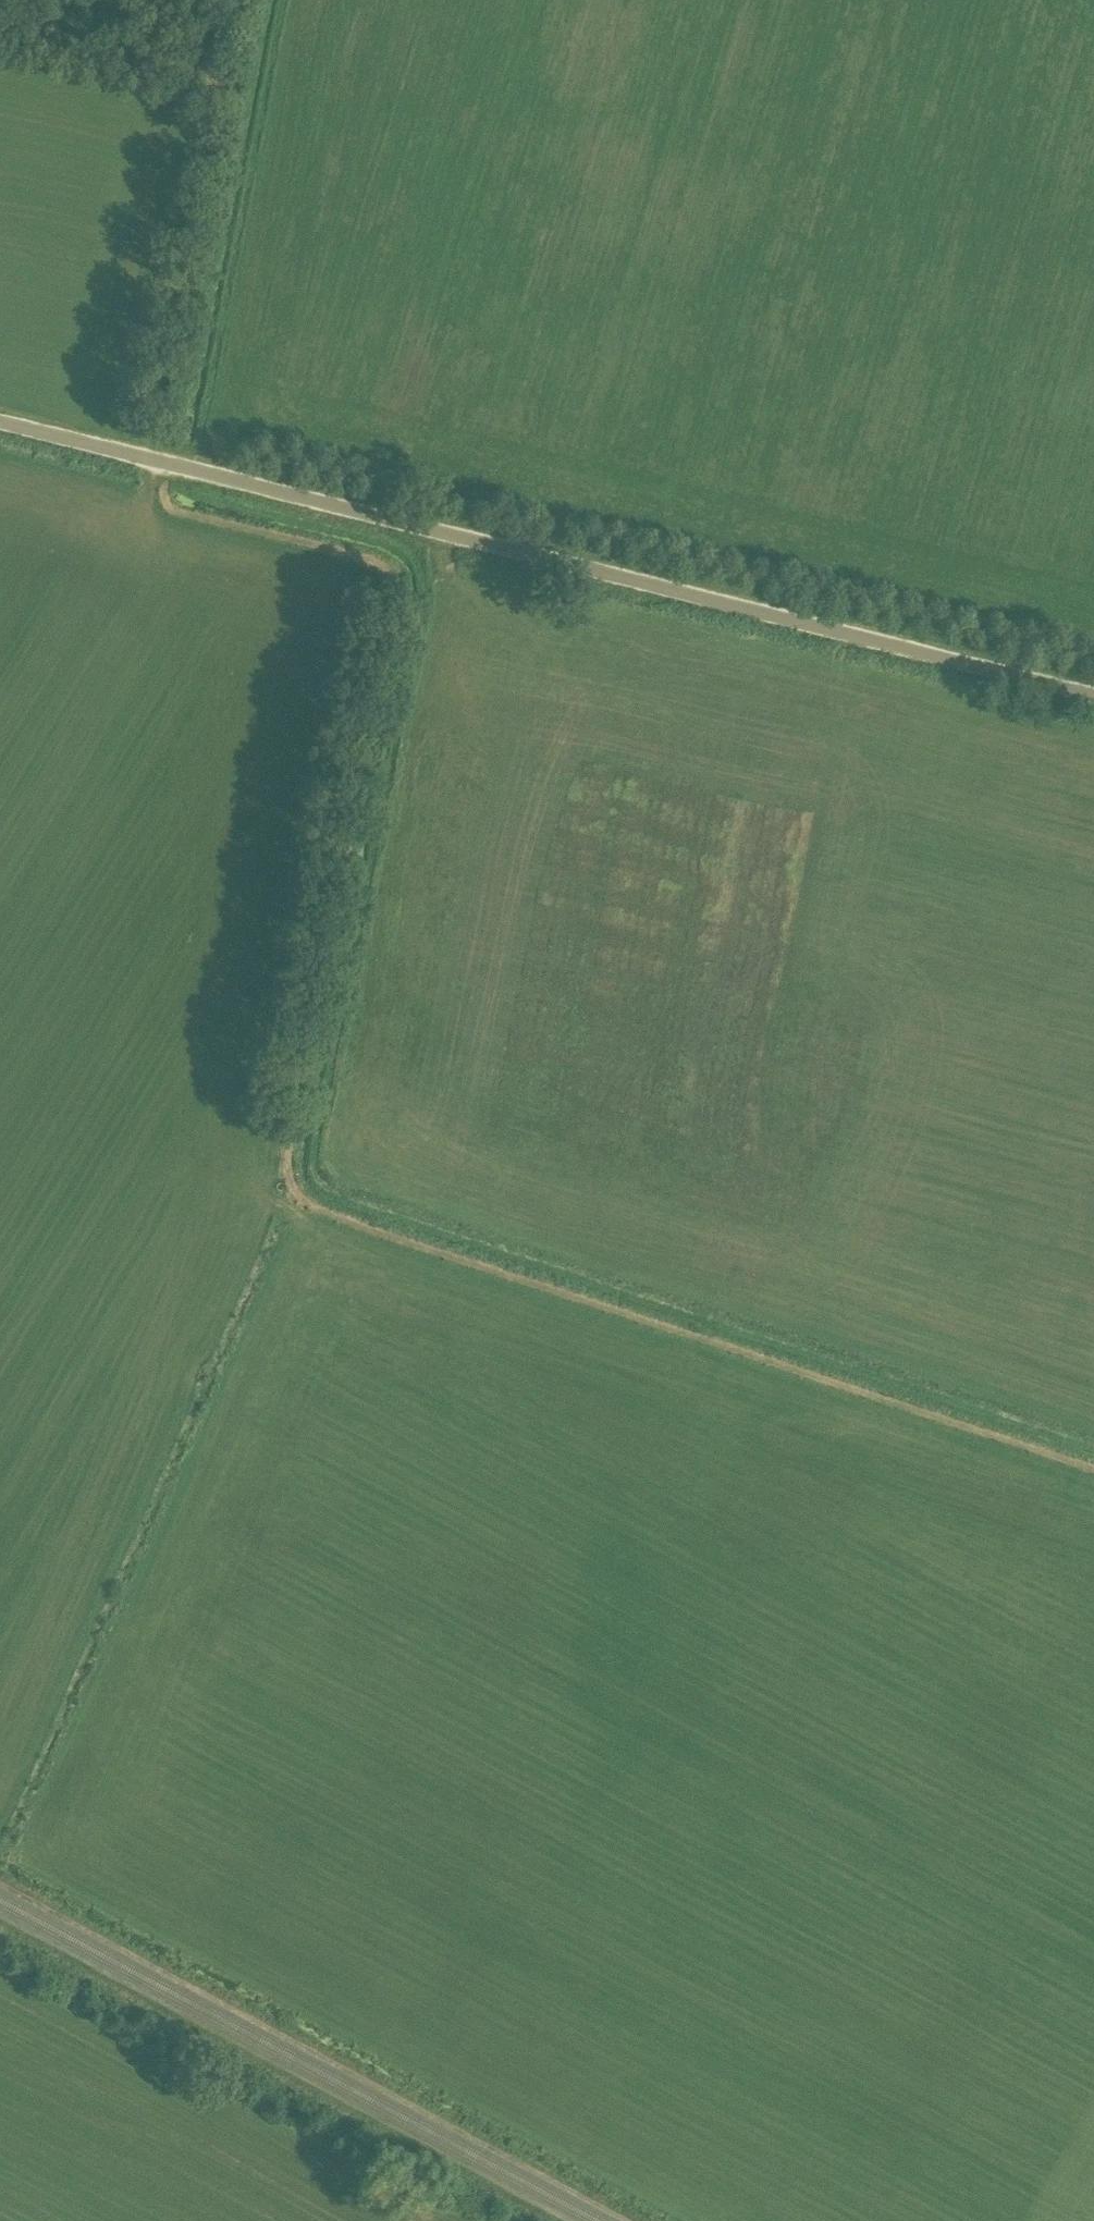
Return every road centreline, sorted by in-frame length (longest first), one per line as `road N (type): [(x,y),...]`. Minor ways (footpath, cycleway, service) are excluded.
road 1 (unclassified): [(1093,691),(0,420)]

